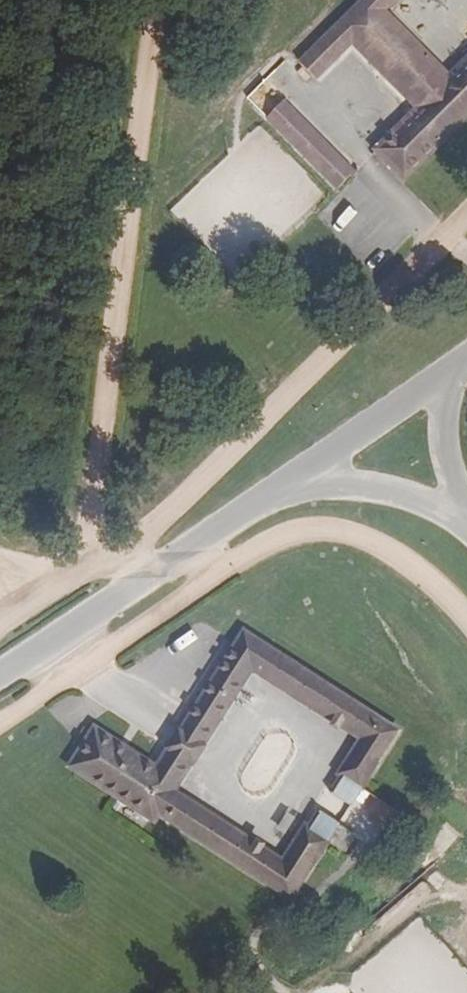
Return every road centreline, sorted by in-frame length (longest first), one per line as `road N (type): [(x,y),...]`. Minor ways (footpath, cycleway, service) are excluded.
road 1 (track): [(159,0),(91,563),(235,562)]

